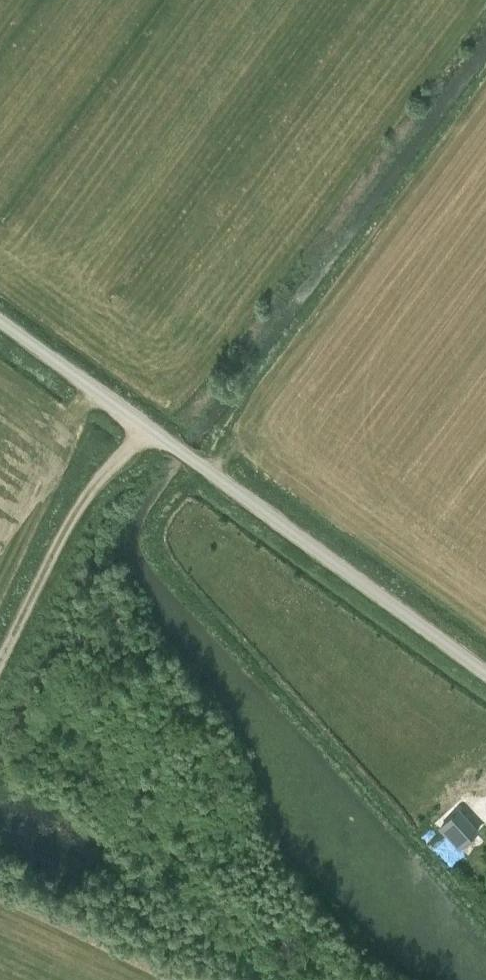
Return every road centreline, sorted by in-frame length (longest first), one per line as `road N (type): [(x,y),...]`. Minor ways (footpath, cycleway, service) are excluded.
road 1 (unclassified): [(485,672),(0,321)]
road 2 (track): [(485,74),(224,429),(210,471)]
road 3 (track): [(0,658),(88,489),(150,428)]

